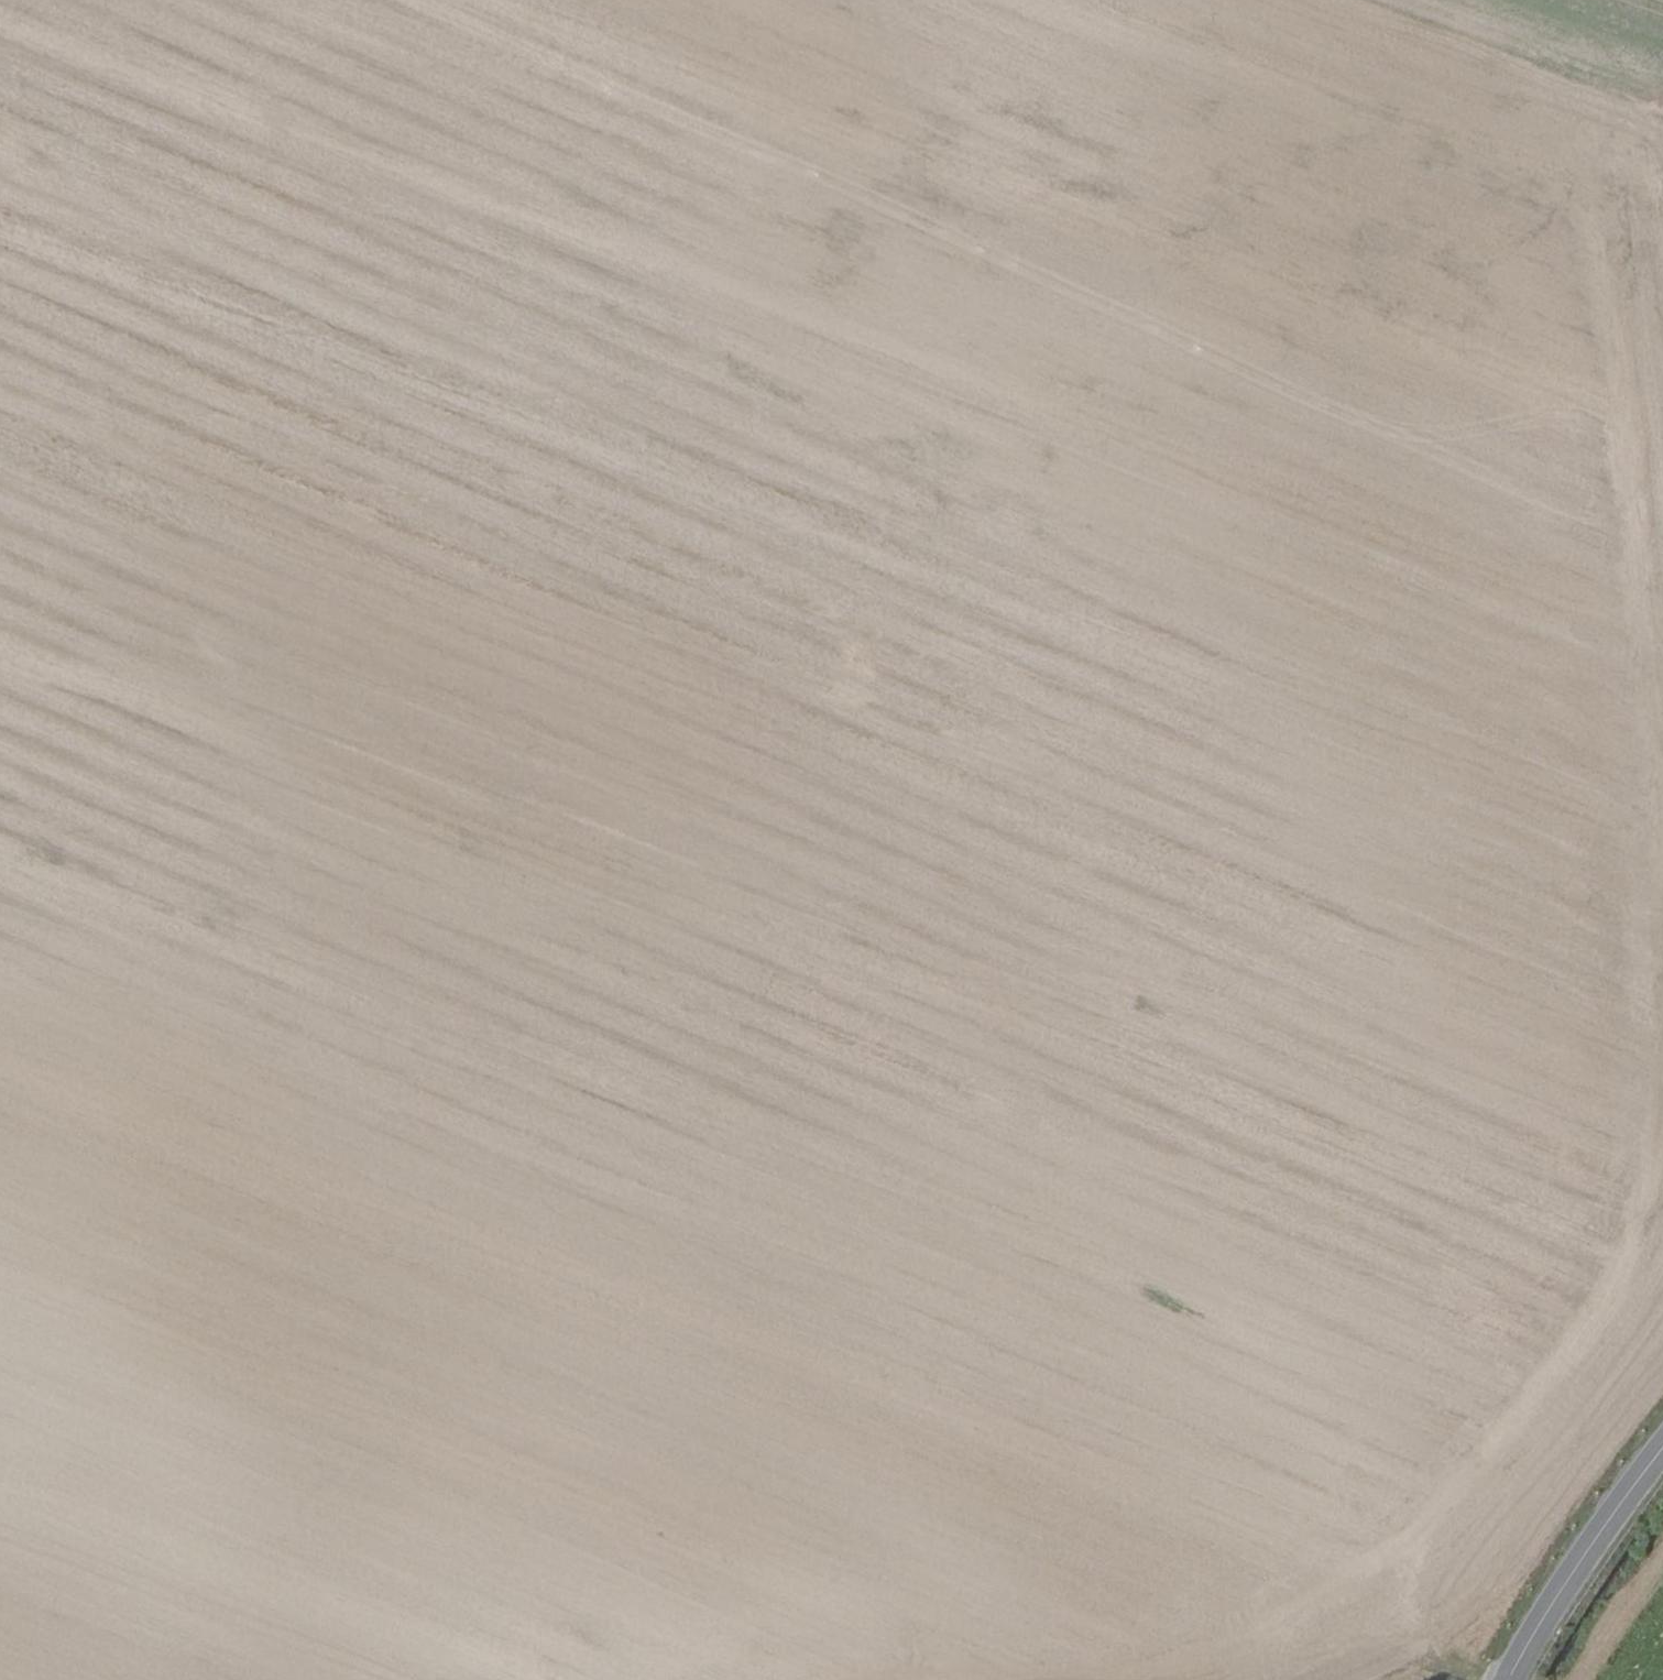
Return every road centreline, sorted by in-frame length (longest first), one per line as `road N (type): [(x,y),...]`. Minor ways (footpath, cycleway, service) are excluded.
road 1 (secondary): [(1508,1679),(1662,1446)]

